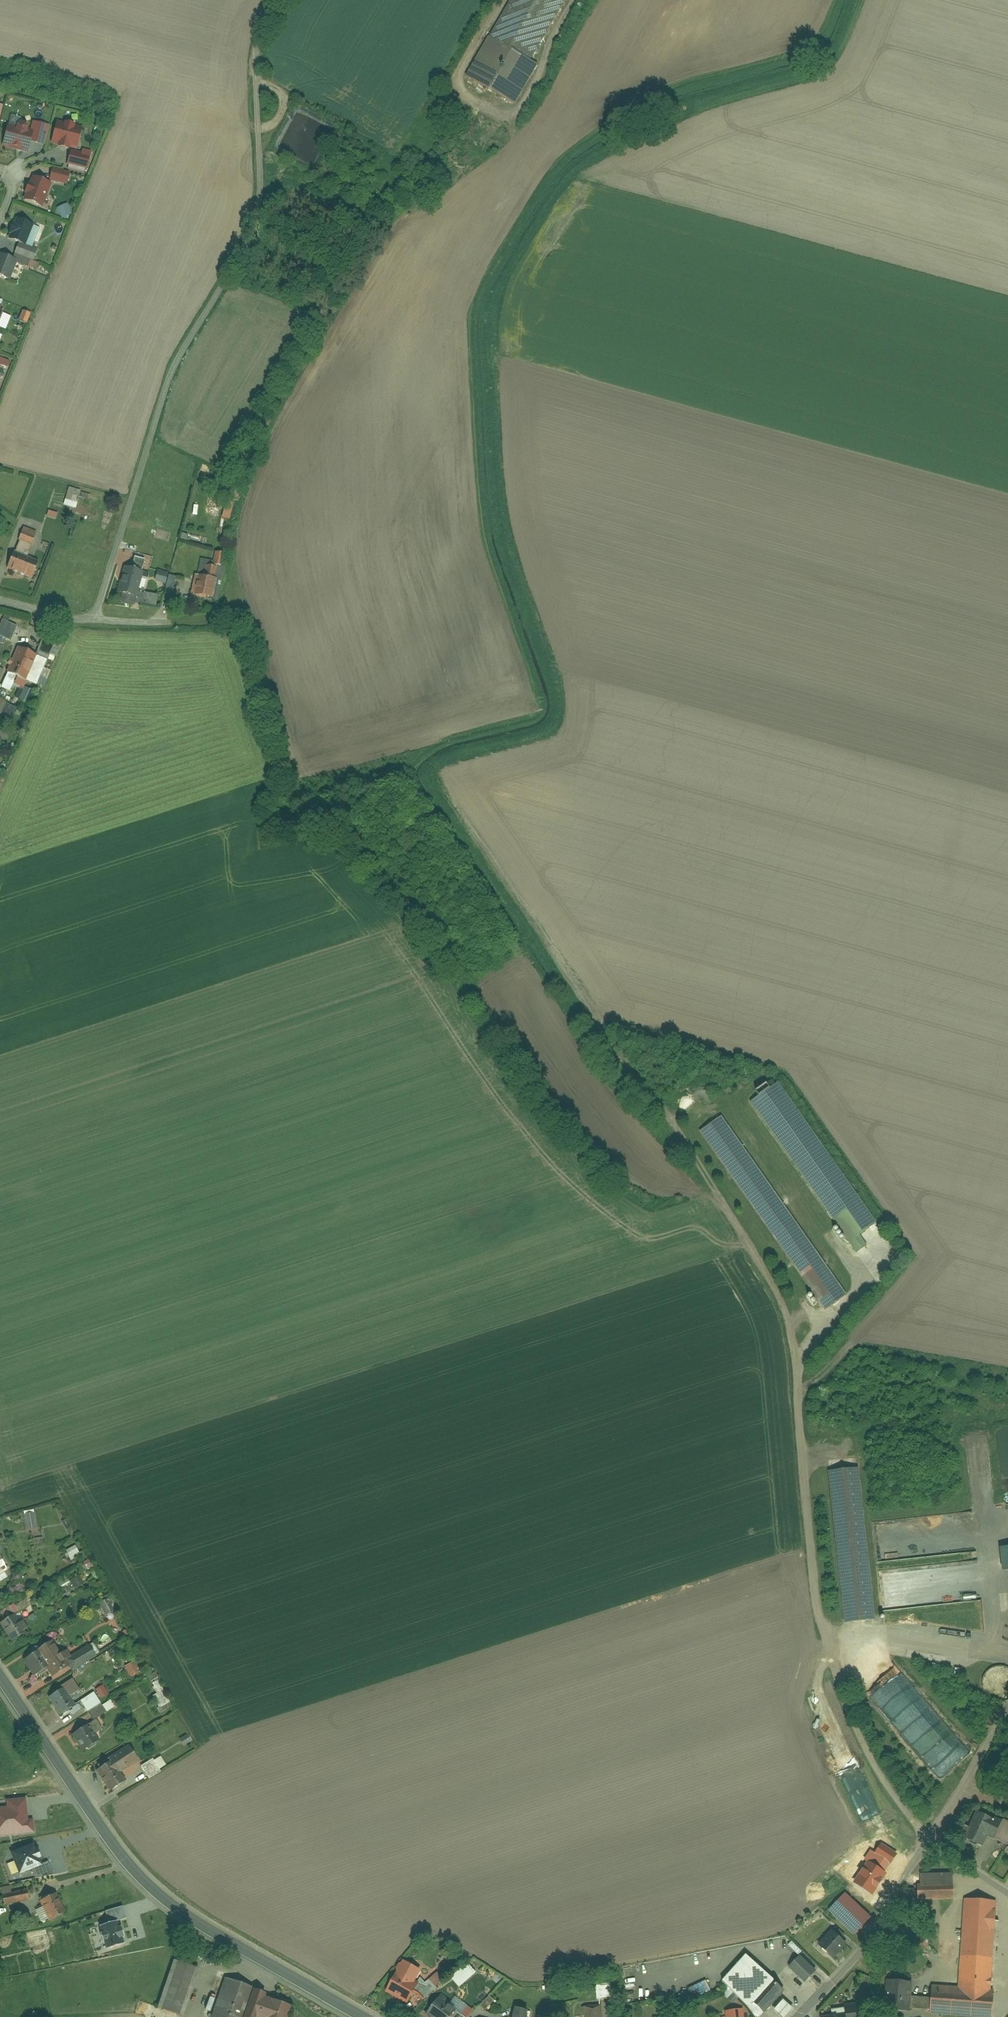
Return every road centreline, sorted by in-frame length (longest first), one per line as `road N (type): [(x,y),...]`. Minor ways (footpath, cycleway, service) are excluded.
road 1 (track): [(602,1030),(670,1121),(783,1308),(796,1364),(819,1604),(840,1688),(883,1781)]
road 2 (residential): [(278,0),(256,59),(261,182),(253,230),(172,372),(97,620)]
road 3 (tertiary): [(0,1678),(144,1882),(192,1919),(361,2016)]
road 4 (residential): [(929,1842),(871,1941),(798,2016)]

